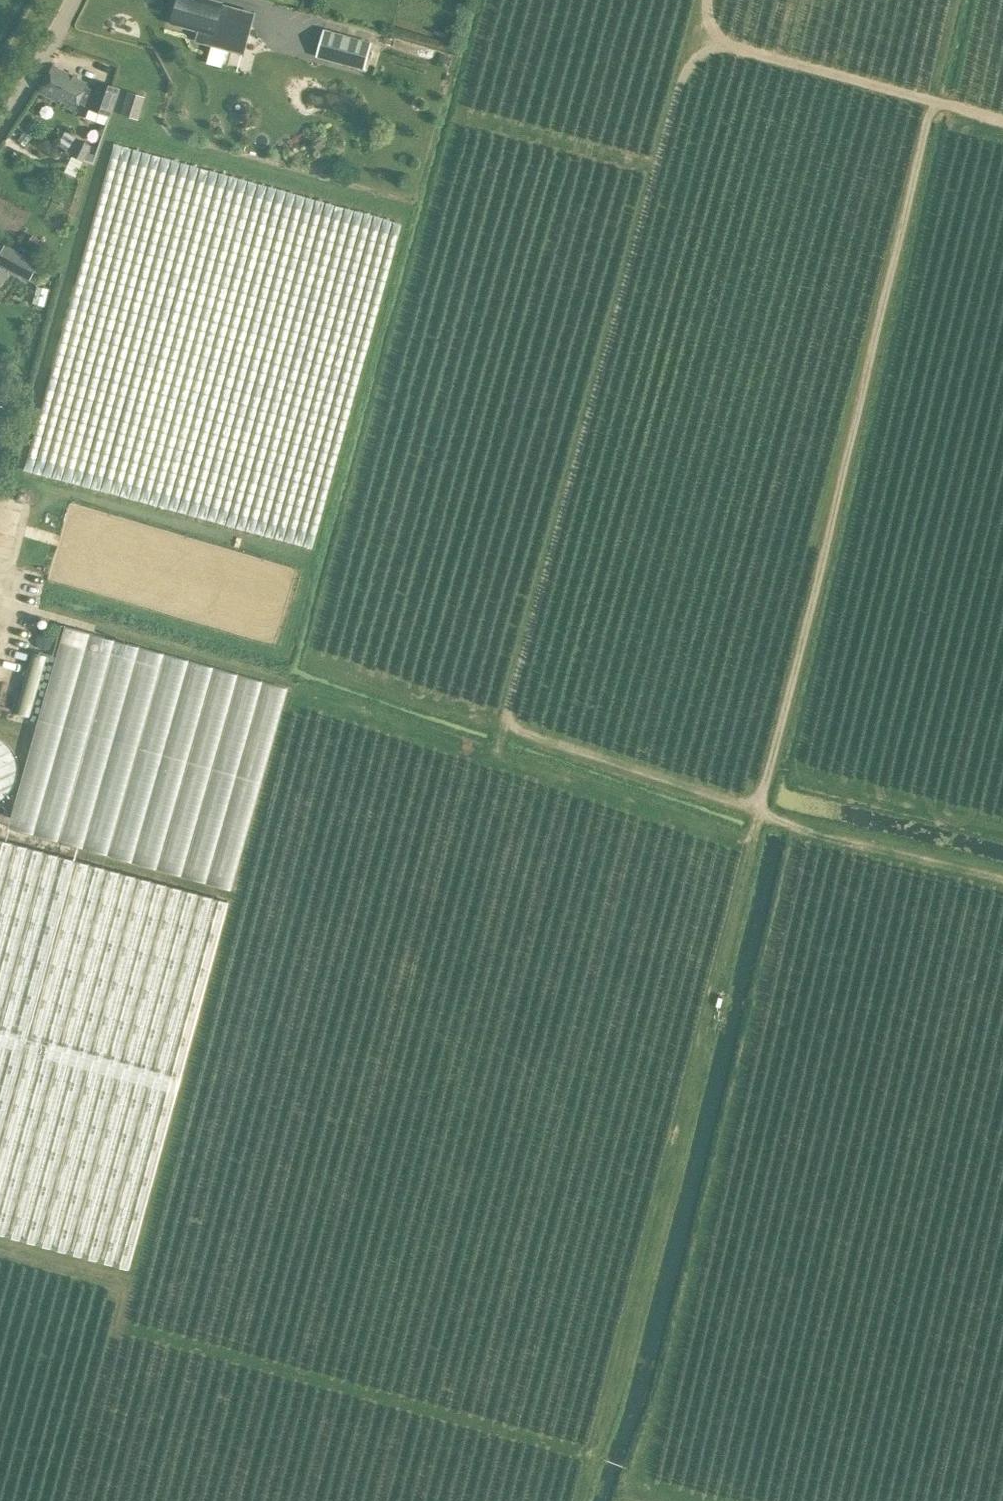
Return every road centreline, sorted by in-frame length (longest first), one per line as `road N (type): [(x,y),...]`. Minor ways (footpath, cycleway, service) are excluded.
road 1 (track): [(698,37),(505,723),(757,809),(934,98)]
road 2 (track): [(55,34),(144,57),(157,86),(141,142),(401,211)]
road 3 (track): [(1002,116),(698,37),(708,0)]
road 4 (track): [(757,809),(1002,873)]
road 5 (residential): [(269,6),(420,47)]
road 6 (unclassified): [(0,122),(77,0)]

